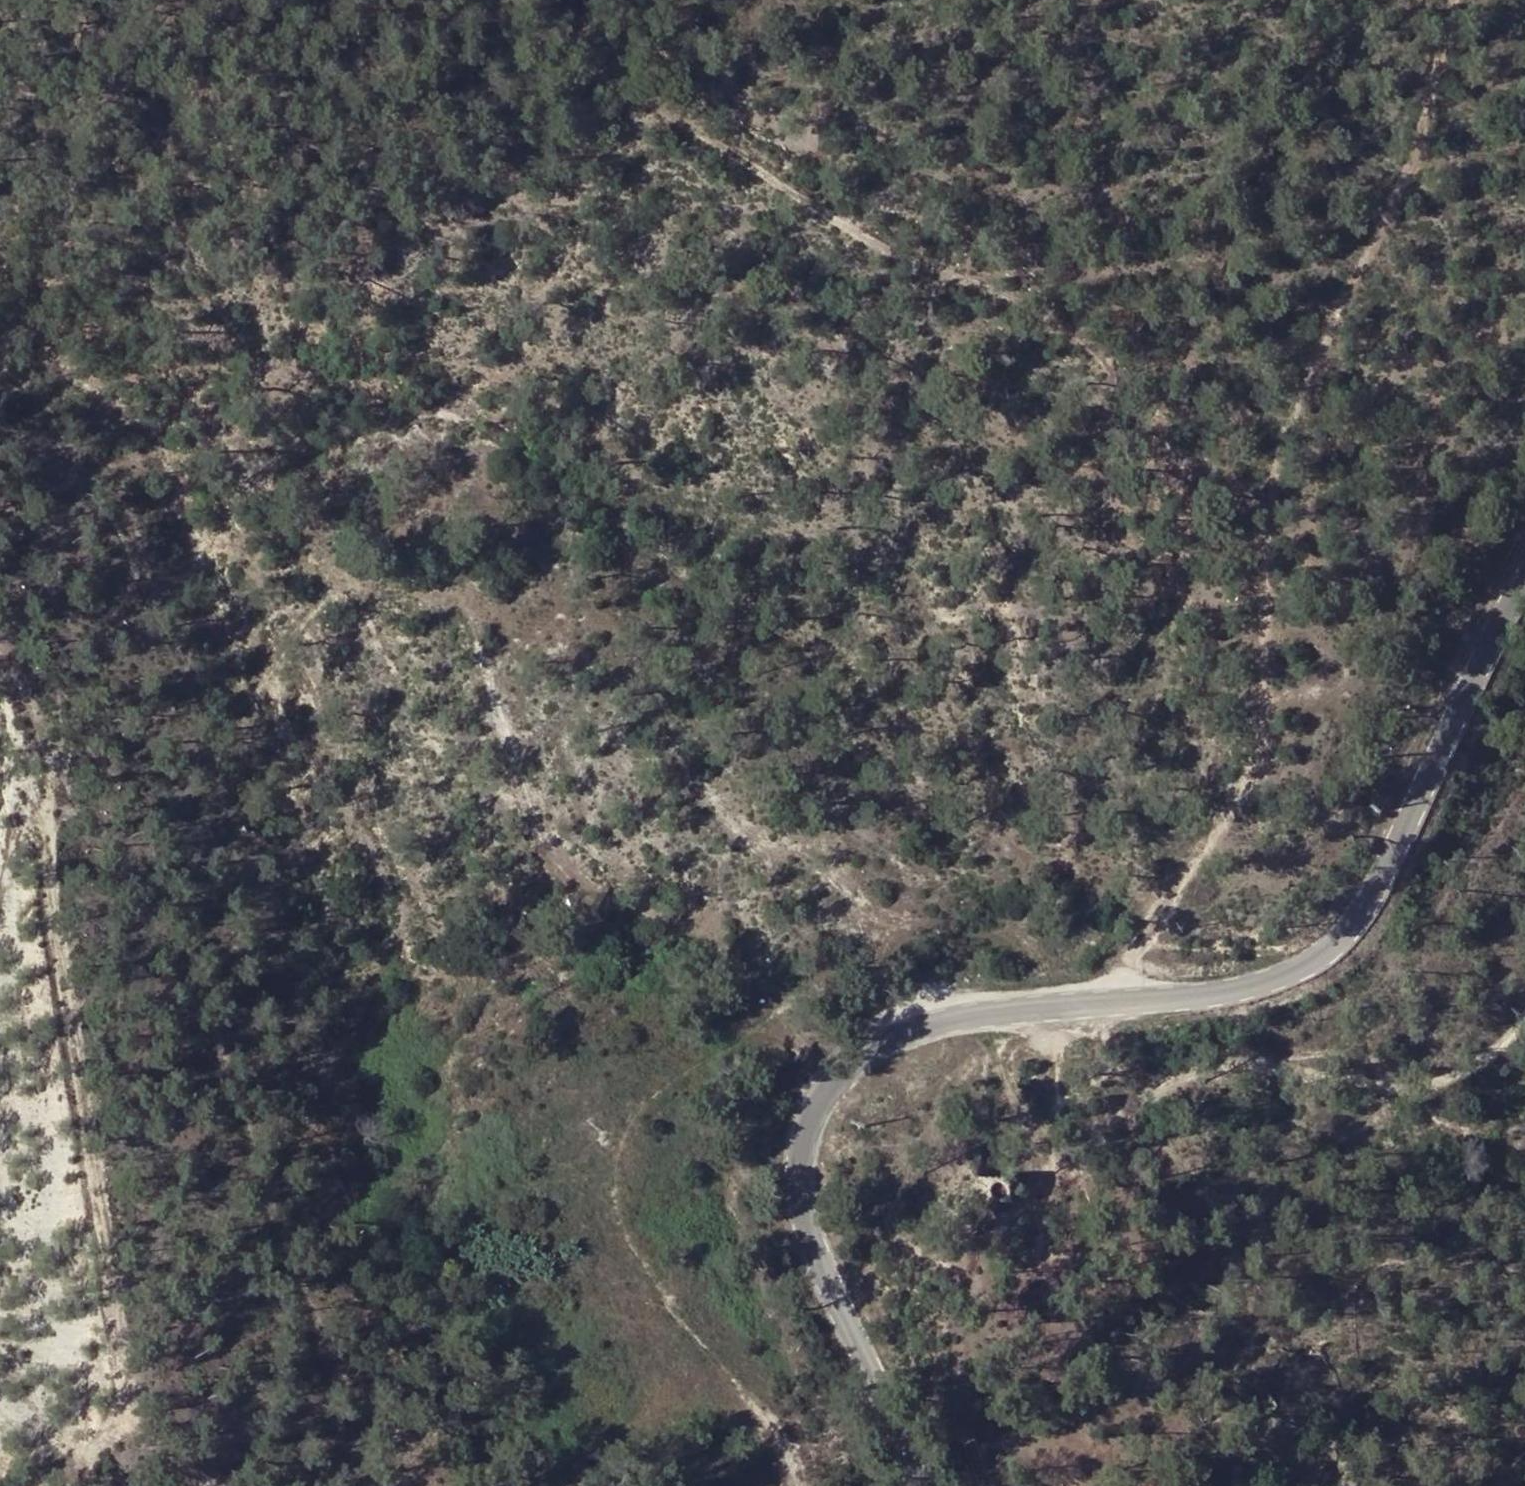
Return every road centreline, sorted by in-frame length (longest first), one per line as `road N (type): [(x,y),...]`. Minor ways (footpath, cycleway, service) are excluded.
road 1 (tertiary): [(926,1485),(806,1224),(797,1134),(839,1056),(932,1010),(1213,980),(1308,949),(1374,884),(1524,593)]
road 2 (track): [(1524,1017),(1511,1037),(1423,1091),(1258,1066),(1172,1085),(1071,1128),(1044,998)]

